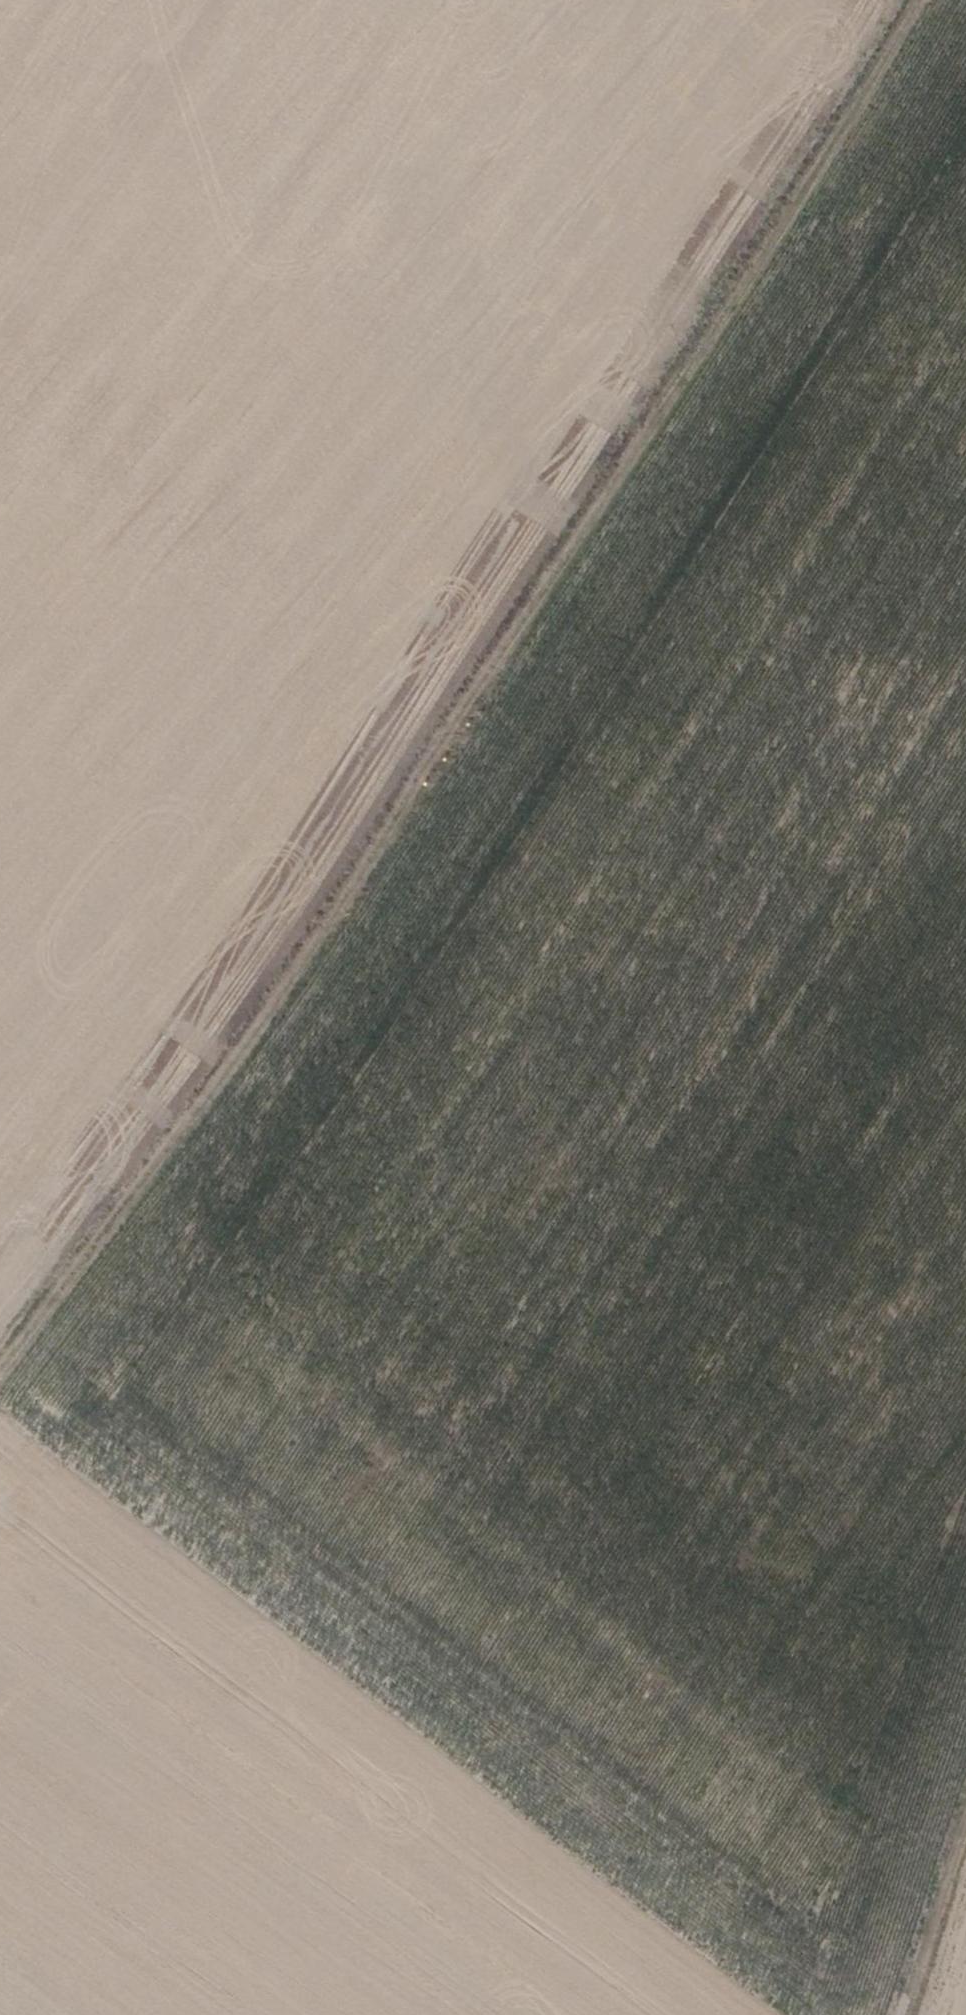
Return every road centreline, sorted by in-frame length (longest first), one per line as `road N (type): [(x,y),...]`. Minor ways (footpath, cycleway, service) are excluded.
road 1 (track): [(900,2014),(965,1819)]

